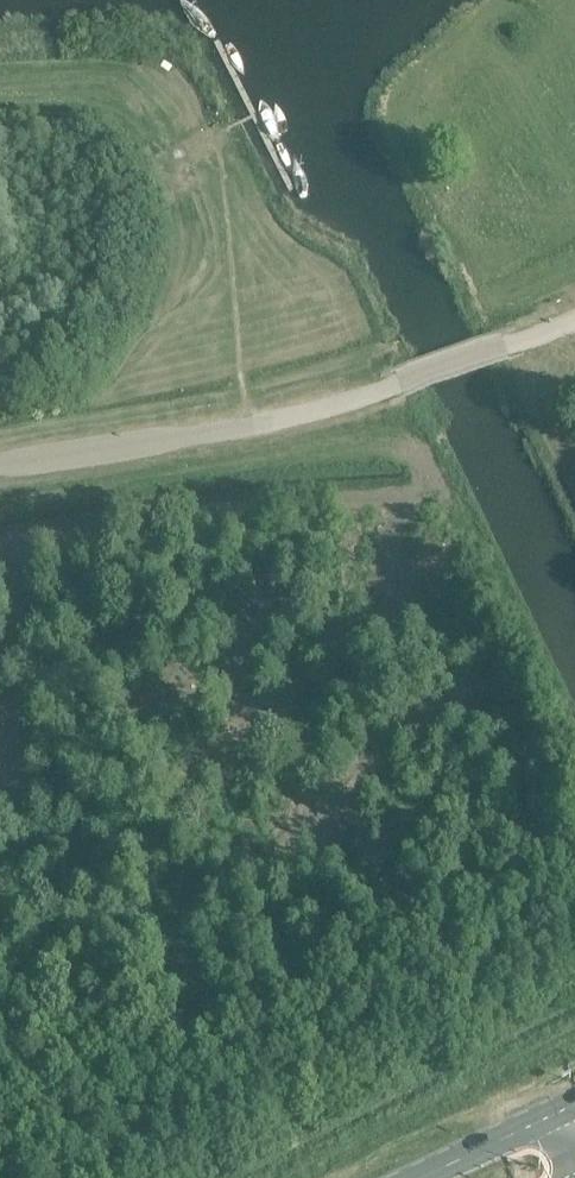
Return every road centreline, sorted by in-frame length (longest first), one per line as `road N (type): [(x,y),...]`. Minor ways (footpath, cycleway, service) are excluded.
road 1 (unclassified): [(0,466),(244,425),(401,385),(574,322)]
road 2 (trunk): [(568,1106),(417,1177)]

